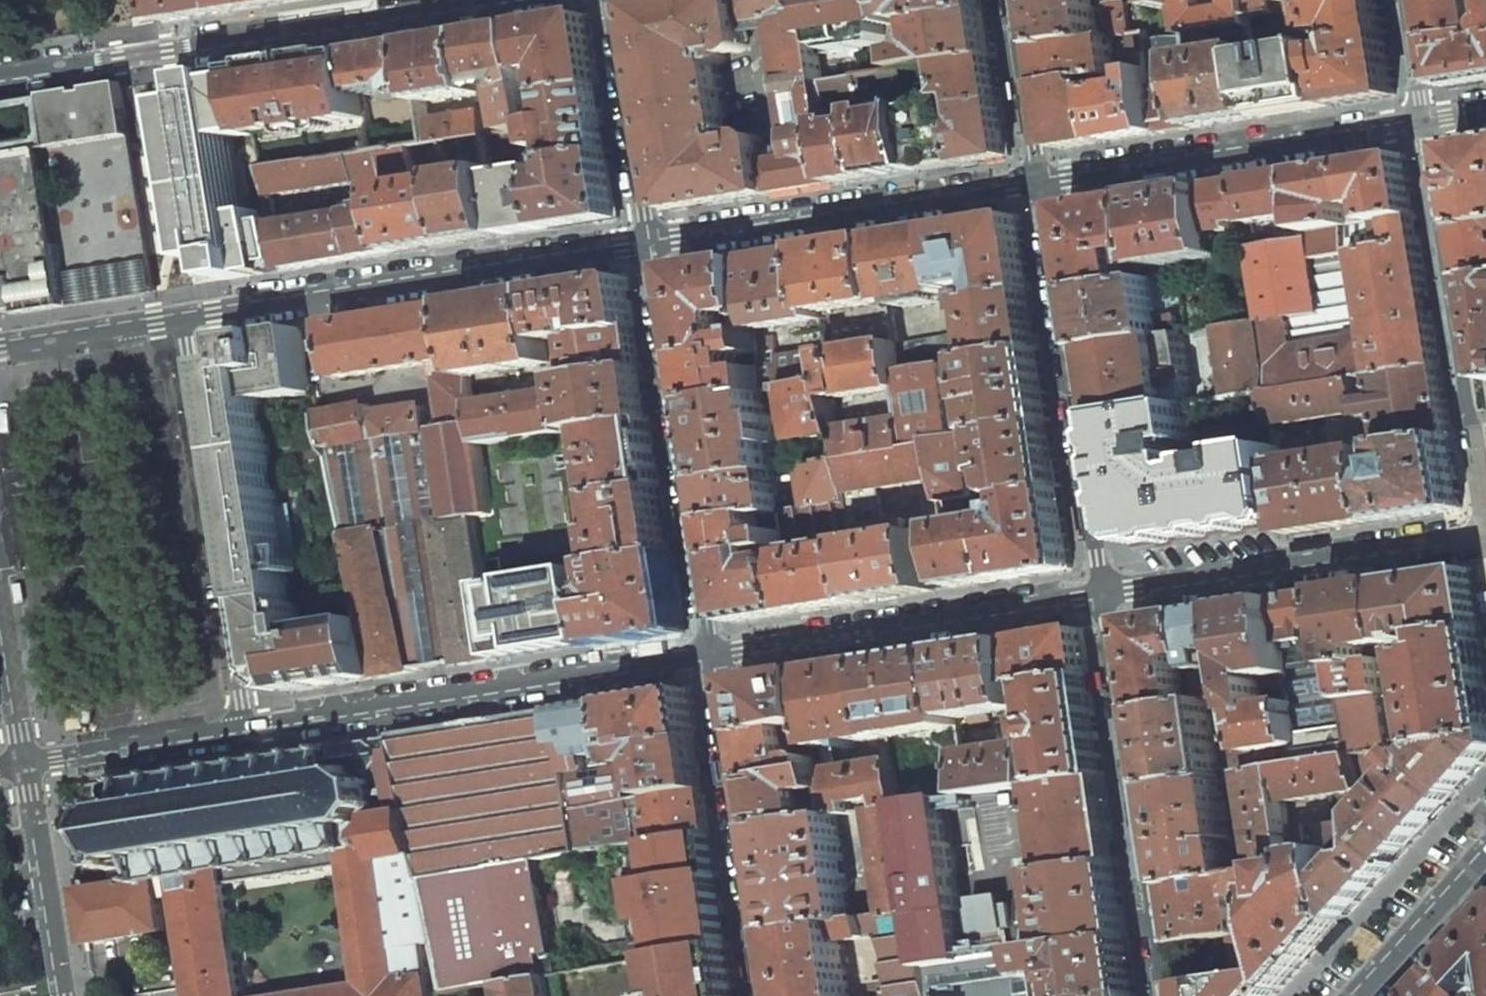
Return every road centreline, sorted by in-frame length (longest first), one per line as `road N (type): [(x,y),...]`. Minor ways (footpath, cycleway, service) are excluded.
road 1 (residential): [(526,0),(0,80)]
road 2 (residential): [(182,320),(650,243)]
road 3 (residential): [(713,656),(246,731)]
road 4 (residential): [(650,243),(713,656)]
road 5 (residential): [(182,320),(246,731)]
road 6 (residential): [(1100,594),(1038,185)]
road 7 (residential): [(1161,995),(1100,594)]
road 8 (residential): [(1038,185),(1428,121)]
road 9 (residential): [(1485,511),(1428,121)]
road 10 (residential): [(650,243),(1038,185)]
road 11 (residential): [(1100,594),(713,656)]
road 12 (residential): [(1485,540),(1100,594)]
road 13 (residential): [(713,656),(763,995)]
road 14 (residential): [(616,0),(650,243)]
road 15 (residential): [(63,986),(26,762)]
road 16 (residential): [(246,731),(26,762)]
road 17 (secondary): [(1356,995),(1485,854)]
road 18 (residential): [(1038,185),(1010,0)]
road 19 (residential): [(0,346),(182,320)]
road 20 (residential): [(26,762),(0,595)]
road 21 (residential): [(1428,121),(1407,0)]

